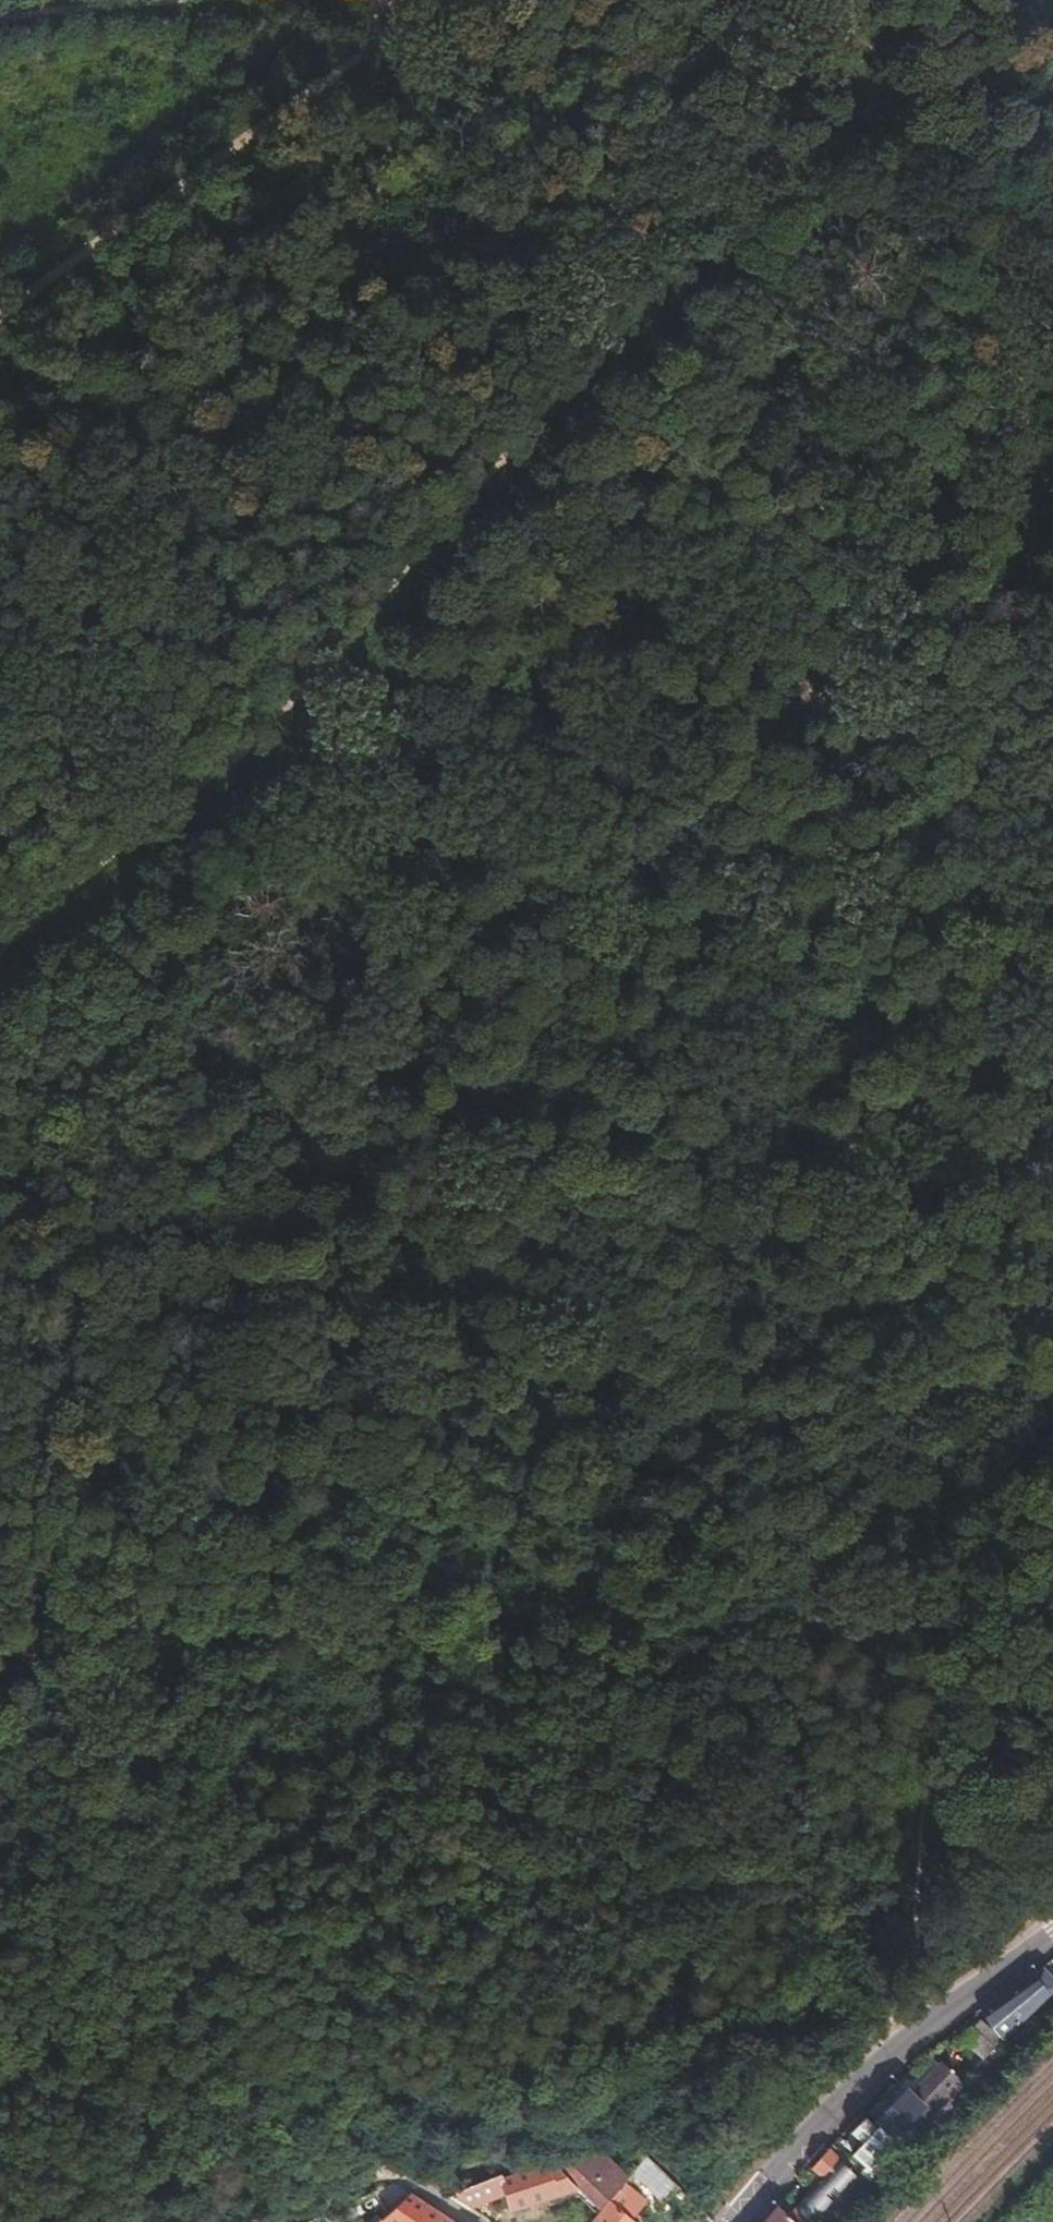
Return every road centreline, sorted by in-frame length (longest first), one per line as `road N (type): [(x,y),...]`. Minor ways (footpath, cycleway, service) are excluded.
road 1 (track): [(0,1649),(877,1612),(928,1617),(914,1996),(924,2012),(958,2009)]
road 2 (track): [(0,955),(258,745),(466,495),(731,222),(860,41)]
road 3 (track): [(430,0),(0,314)]
road 4 (residential): [(1052,1930),(733,2221)]
road 5 (track): [(0,22),(281,0)]

